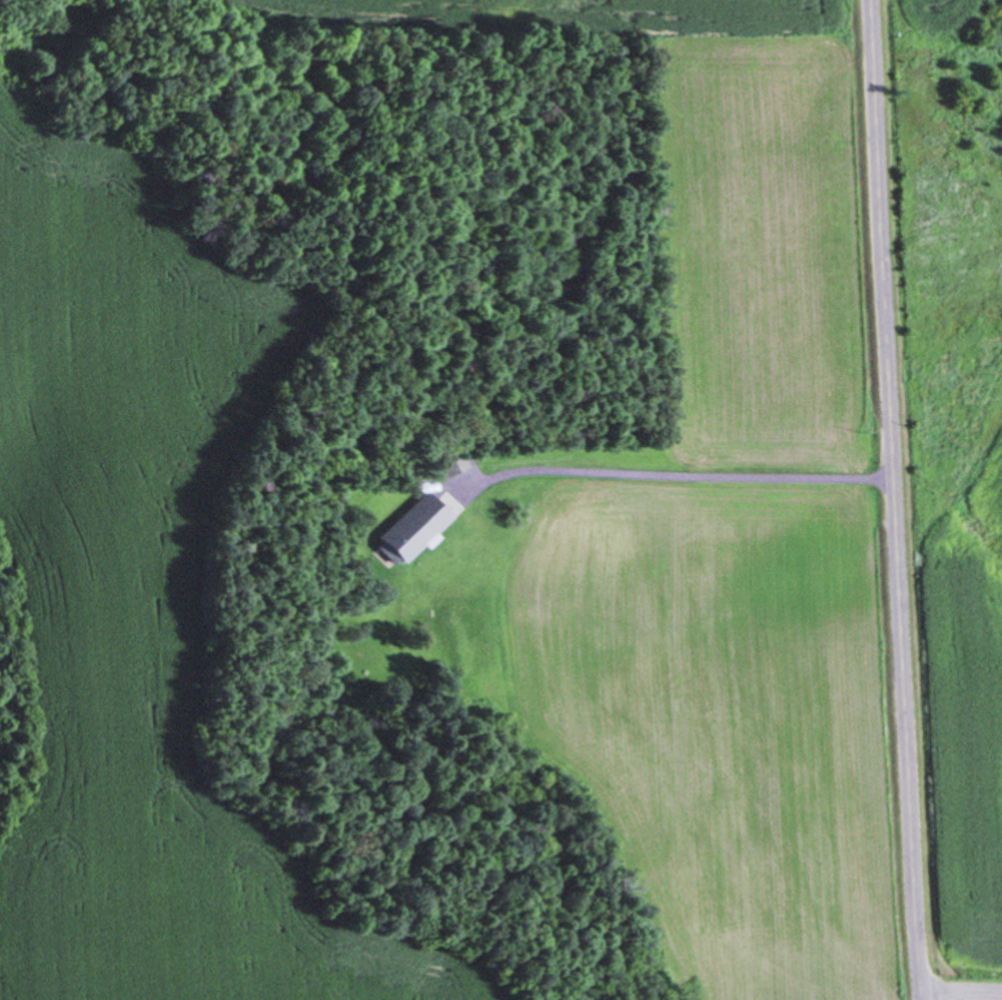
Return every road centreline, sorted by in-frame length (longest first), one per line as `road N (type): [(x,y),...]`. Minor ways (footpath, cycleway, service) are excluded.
road 1 (tertiary): [(929,999),(913,895),(872,0)]

